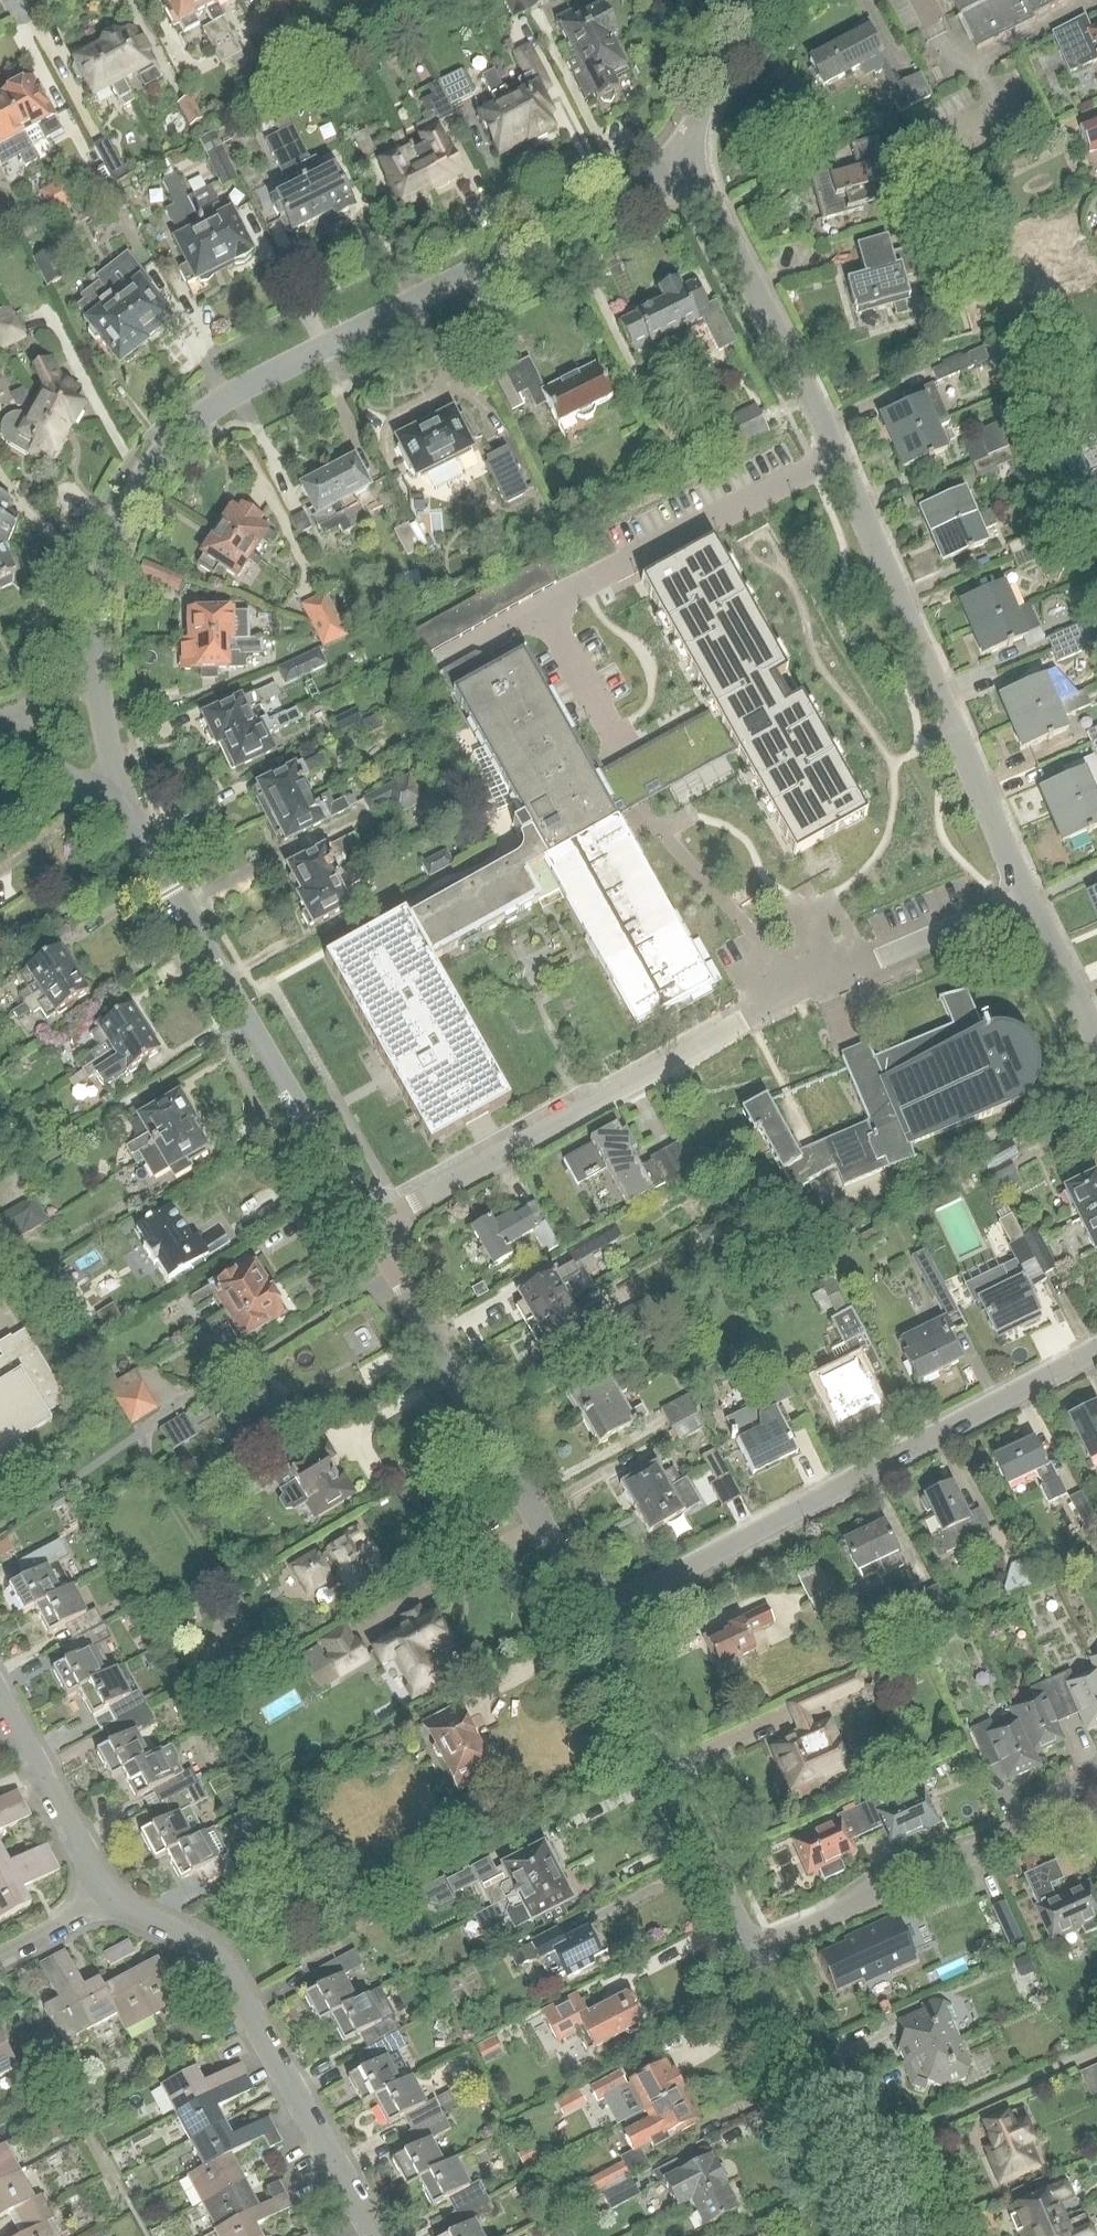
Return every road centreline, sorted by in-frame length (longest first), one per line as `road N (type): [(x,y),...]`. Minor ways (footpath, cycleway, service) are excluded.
road 1 (residential): [(96,680),(92,631),(134,498),(210,410),(630,200),(681,152)]
road 2 (residential): [(1027,898),(835,455),(681,152)]
road 3 (residential): [(369,1229),(772,1001),(1027,898)]
road 4 (residential): [(590,1628),(1096,1352)]
road 5 (residential): [(369,1229),(124,809)]
road 6 (residential): [(590,1628),(369,1229)]
road 7 (residential): [(371,2235),(212,1951),(113,1899)]
road 8 (residential): [(759,1952),(840,1915),(899,1875),(1009,1837),(1096,1775)]
road 9 (residential): [(759,1952),(590,1628)]
road 10 (unclassified): [(1096,2058),(859,2151)]
road 11 (residential): [(113,1899),(0,1701)]
road 12 (residential): [(859,2151),(759,1952)]
road 13 (residential): [(681,152),(759,0)]
road 14 (residential): [(1096,1043),(1027,898)]
road 15 (residential): [(124,809),(0,745)]
road 16 (residential): [(124,809),(96,680)]
road 17 (residential): [(0,1965),(113,1899)]

